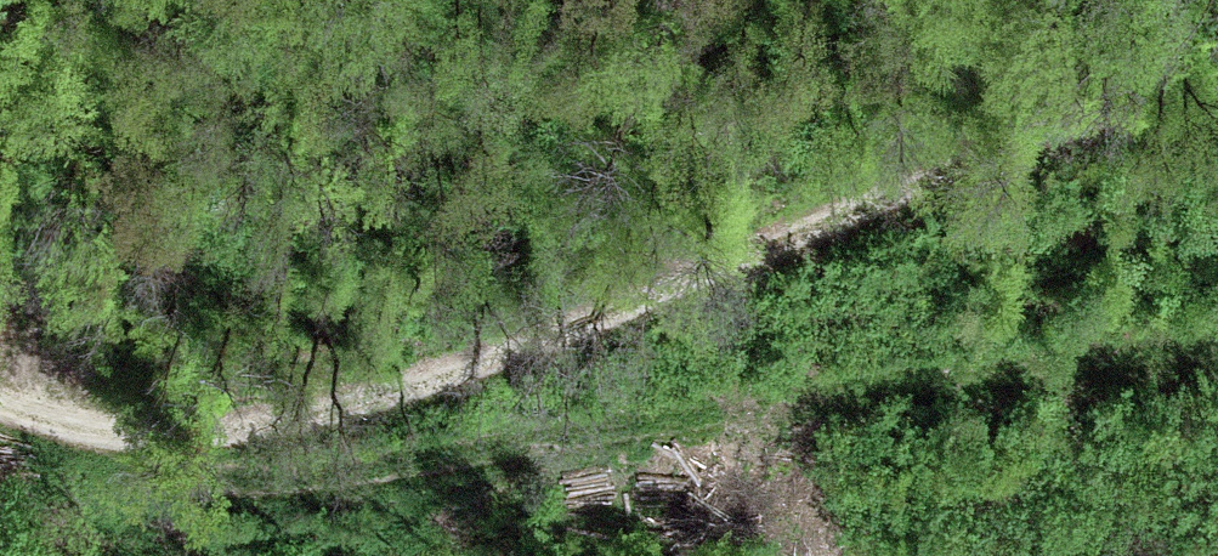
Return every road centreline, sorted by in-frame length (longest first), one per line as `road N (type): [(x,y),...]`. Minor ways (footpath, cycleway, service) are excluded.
road 1 (track): [(1217,90),(1053,127),(694,285),(357,405),(198,435),(62,424),(0,410)]
road 2 (track): [(62,424),(113,462),(174,480),(266,488),(1024,367),(1217,352)]

